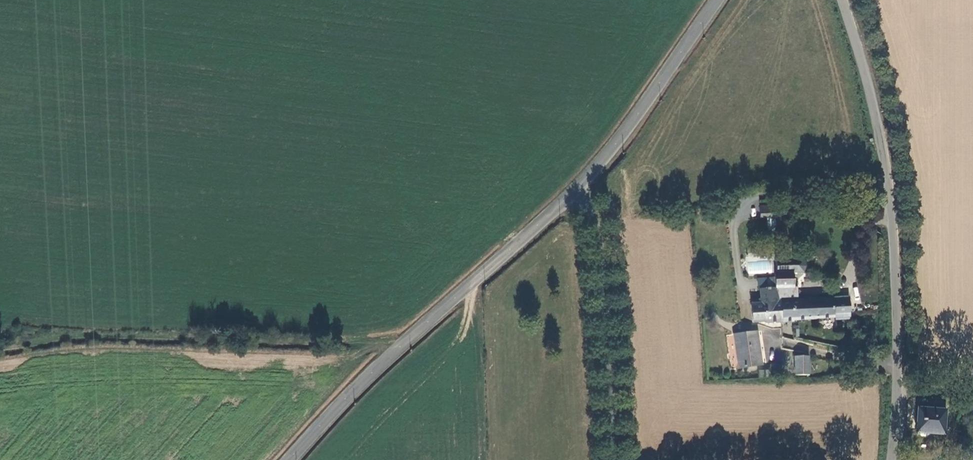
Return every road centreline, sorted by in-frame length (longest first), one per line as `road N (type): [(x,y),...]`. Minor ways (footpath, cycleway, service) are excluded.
road 1 (unclassified): [(891,459),(899,367),(889,199),(873,103),(843,0)]
road 2 (tertiary): [(288,459),(399,346),(571,192)]
road 3 (unclassified): [(571,192),(600,240),(616,459)]
road 4 (tertiary): [(571,192),(627,130),(717,0)]

